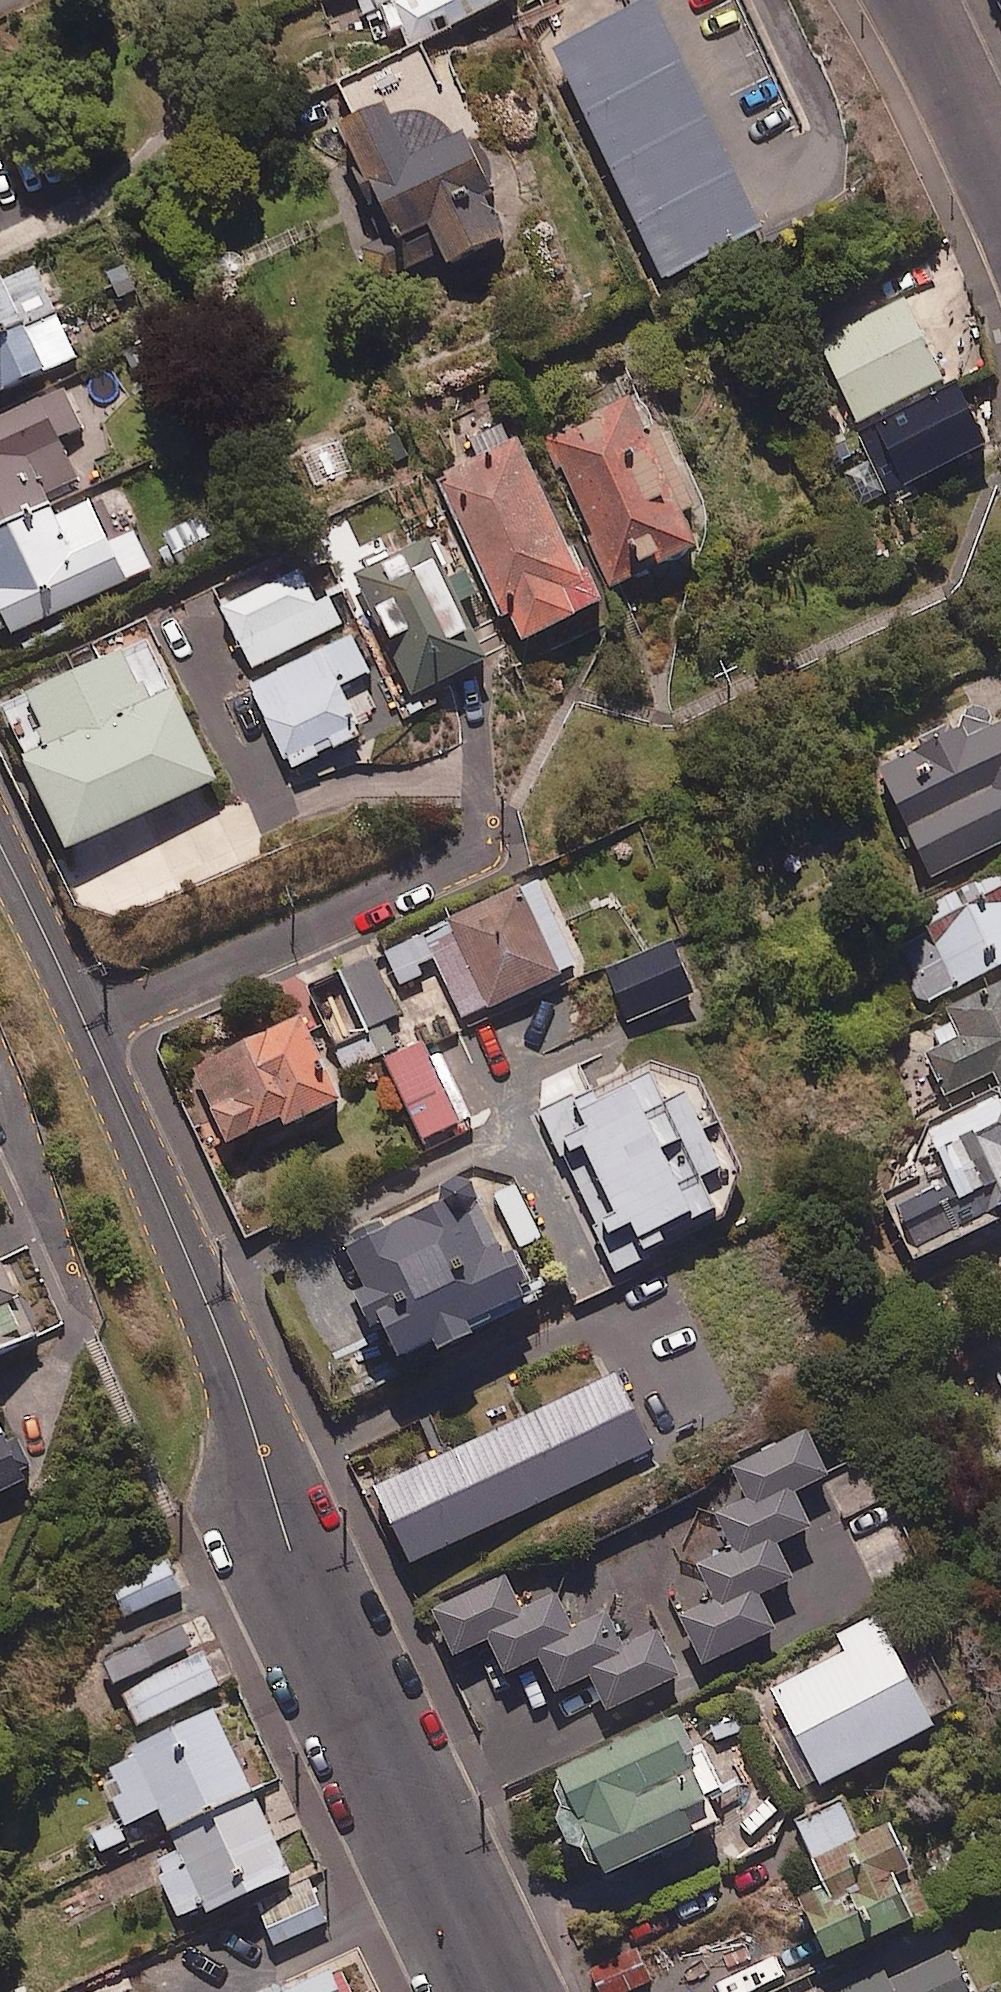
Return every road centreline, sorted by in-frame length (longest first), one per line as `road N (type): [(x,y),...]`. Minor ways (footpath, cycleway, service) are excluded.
road 1 (residential): [(0,856),(212,1326),(302,1566),(502,1991)]
road 2 (residential): [(896,0),(1000,220)]

